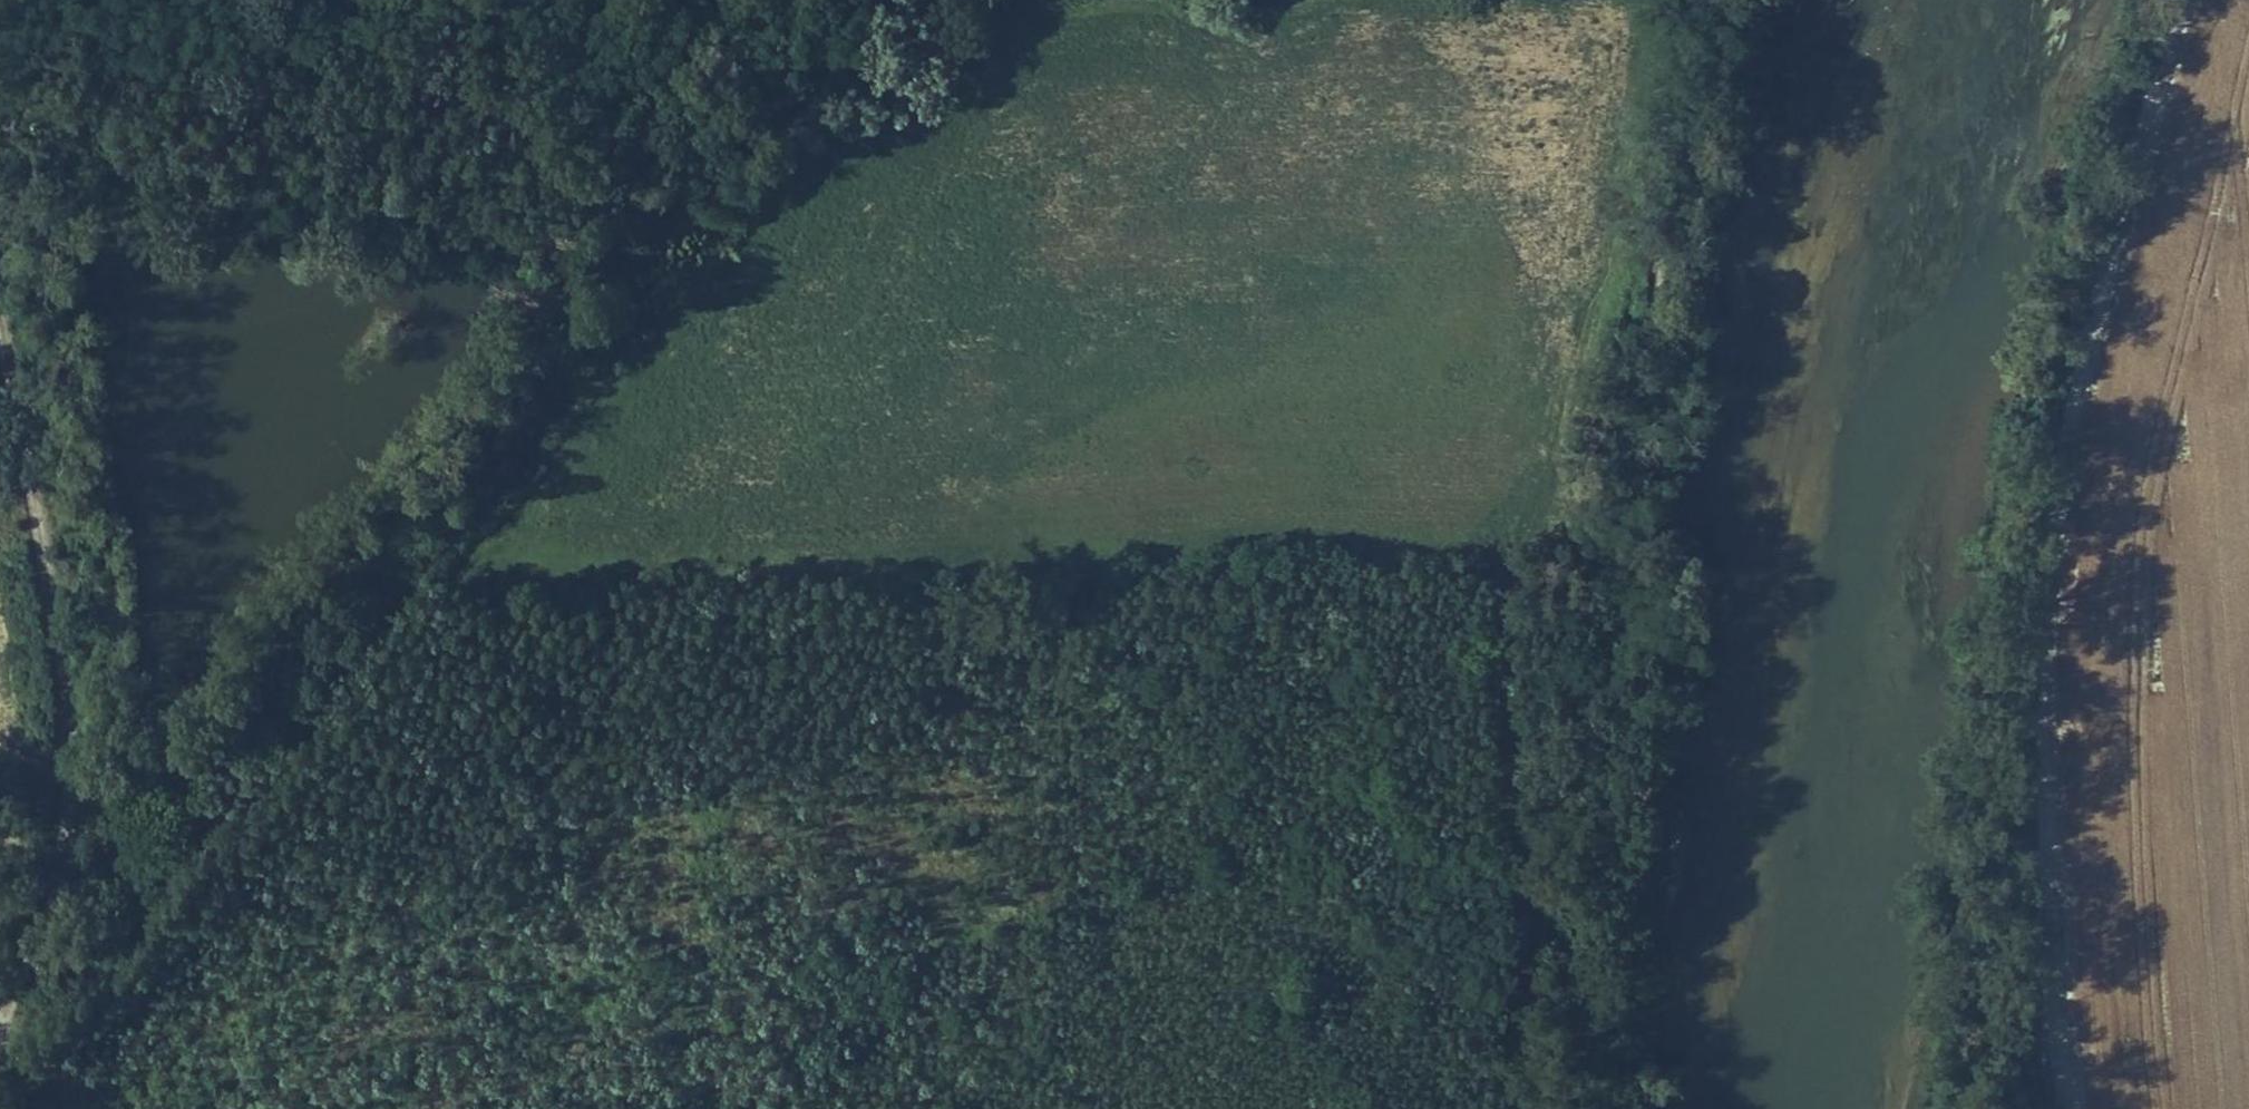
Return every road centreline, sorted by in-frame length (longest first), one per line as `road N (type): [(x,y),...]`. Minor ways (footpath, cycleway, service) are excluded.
road 1 (track): [(2065,1108),(2031,982),(2037,674),(2123,266),(2200,0)]
road 2 (track): [(0,355),(68,661),(77,787),(45,927),(0,1021)]

